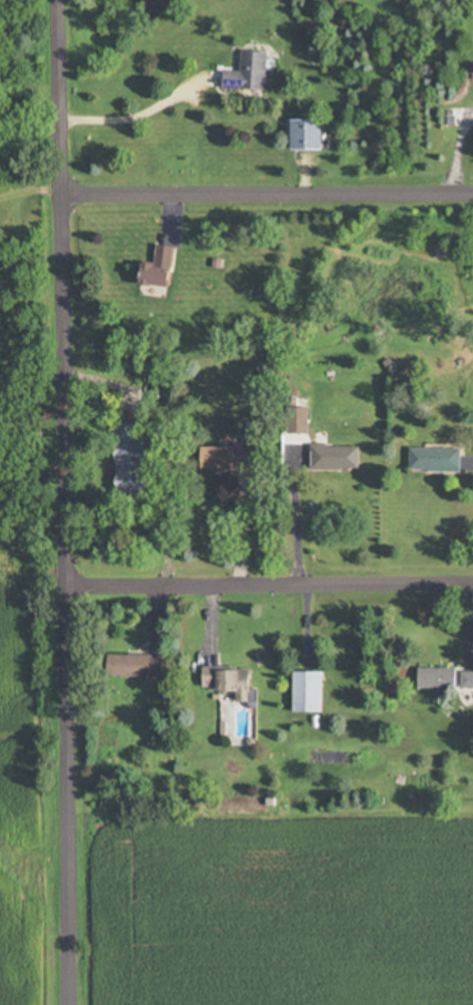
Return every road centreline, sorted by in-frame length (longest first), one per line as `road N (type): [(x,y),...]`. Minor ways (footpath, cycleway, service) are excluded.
road 1 (tertiary): [(67,1004),(55,0)]
road 2 (residential): [(472,195),(60,193)]
road 3 (residential): [(64,583),(472,579)]

